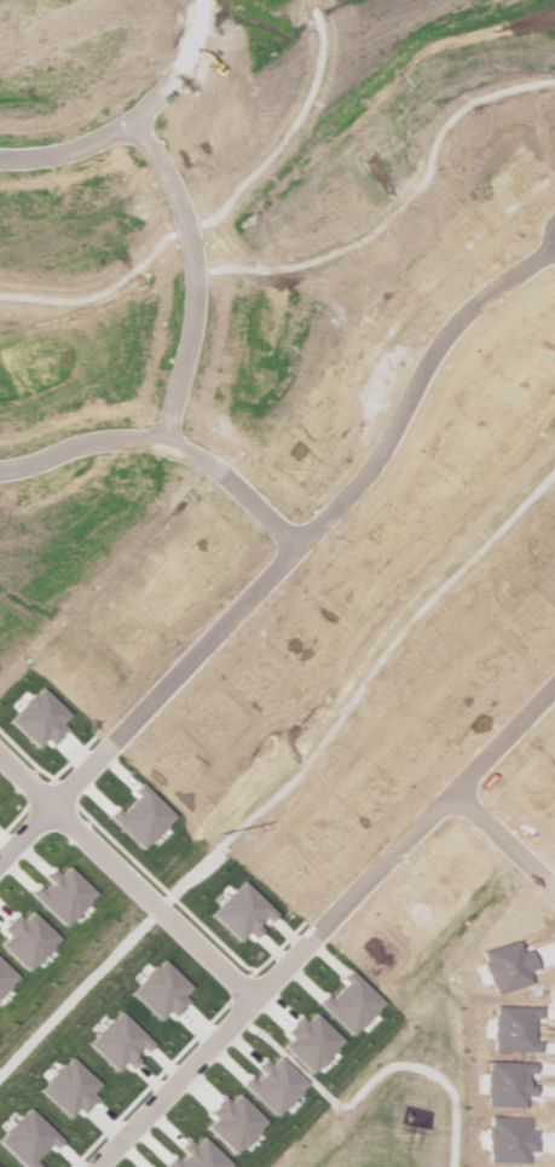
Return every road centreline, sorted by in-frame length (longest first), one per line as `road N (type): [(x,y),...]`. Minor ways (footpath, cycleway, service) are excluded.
road 1 (residential): [(0,859),(355,488),(456,320),(547,237)]
road 2 (residential): [(91,1166),(554,681)]
road 3 (residential): [(250,999),(0,757)]
road 4 (residential): [(162,443),(190,338),(192,243),(169,176),(129,121)]
road 5 (residential): [(294,547),(221,473),(162,443),(99,441),(0,470)]
road 6 (residential): [(0,157),(51,154),(110,133),(177,69)]
road 7 (residential): [(554,894),(451,789)]

